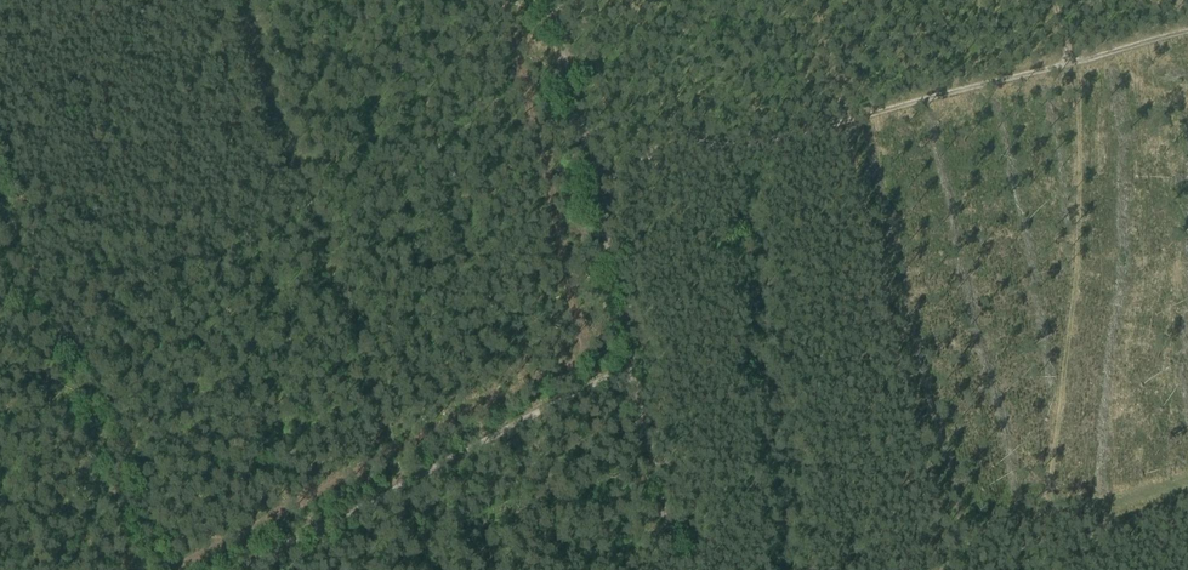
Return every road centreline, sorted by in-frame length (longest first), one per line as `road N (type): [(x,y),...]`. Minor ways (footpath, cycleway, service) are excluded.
road 1 (track): [(594,190),(680,131),(726,135),(835,122),(1187,32)]
road 2 (track): [(674,569),(552,0)]
road 3 (track): [(630,361),(234,569)]

